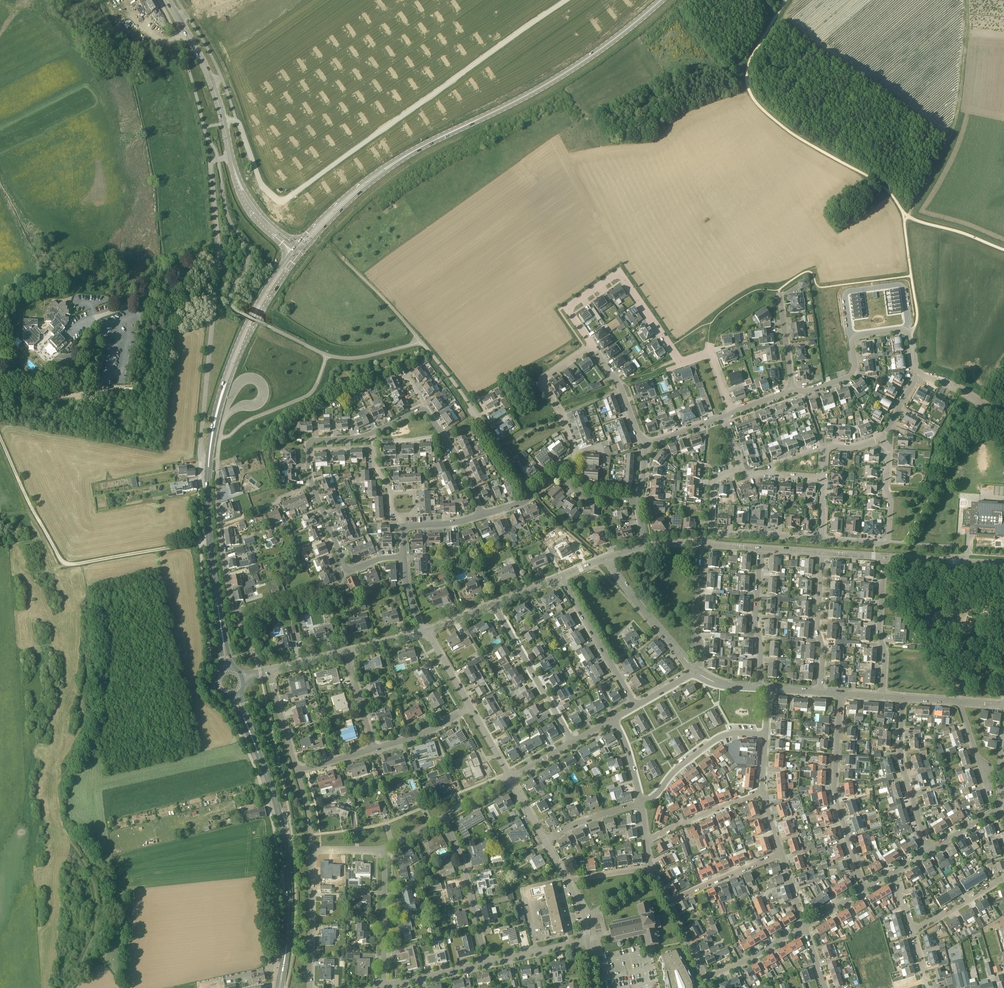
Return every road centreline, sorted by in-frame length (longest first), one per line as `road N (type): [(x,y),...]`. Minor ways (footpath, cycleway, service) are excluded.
road 1 (track): [(566,0),(286,200),(263,187),(236,120)]
road 2 (residential): [(734,412),(713,352),(682,363),(619,273),(567,309),(585,335)]
road 3 (primary): [(280,987),(289,918),(283,836),(235,696)]
road 4 (residential): [(530,496),(437,358),(347,263)]
road 5 (primary): [(661,0),(563,74),(437,138)]
road 6 (residential): [(260,673),(233,607),(220,537),(224,421)]
road 7 (residential): [(373,433),(309,445),(311,477),(345,567),(404,558)]
road 8 (track): [(755,51),(747,81),(758,104),(887,189),(905,214)]
road 9 (track): [(908,216),(954,130),(969,0)]
road 10 (primary): [(227,668),(210,542),(210,450)]
road 11 (primary): [(210,450),(241,353),(302,253)]
road 12 (primary): [(291,252),(242,332),(222,385),(210,450)]
road 13 (track): [(210,542),(71,565),(33,508)]
road 14 (residential): [(864,890),(834,788),(841,694)]
road 15 (residential): [(822,541),(712,531),(714,474),(741,468)]
road 16 (primary): [(302,253),(362,191),(437,138)]
road 17 (primary): [(437,138),(373,174),(297,244)]
road 18 (residential): [(592,346),(543,377),(575,455),(574,488)]
road 19 (residential): [(822,541),(887,541),(883,438)]
road 20 (residential): [(573,742),(494,604)]
road 21 (residential): [(929,851),(903,763),(904,698)]
road 22 (residential): [(485,963),(444,817)]
road 23 (residential): [(636,706),(561,577)]
road 24 (residential): [(642,803),(720,737),(766,734)]
road 25 (residential): [(695,671),(605,558)]
road 26 (residential): [(854,337),(846,293),(896,285),(903,290),(905,330)]
road 27 (residential): [(821,693),(822,552)]
road 28 (residential): [(759,688),(761,548)]
road 29 (residential): [(882,697),(884,557)]
road 30 (residential): [(310,987),(313,849)]
road 31 (residential): [(385,987),(385,849)]
road 32 (secondary): [(223,122),(204,65),(167,0)]
road 33 (residential): [(646,841),(762,791)]
road 34 (residential): [(670,902),(781,853)]
road 35 (unknown): [(303,0),(245,50),(202,61)]
road 36 (residential): [(483,514),(424,409)]
road 37 (residential): [(1003,563),(884,557)]

